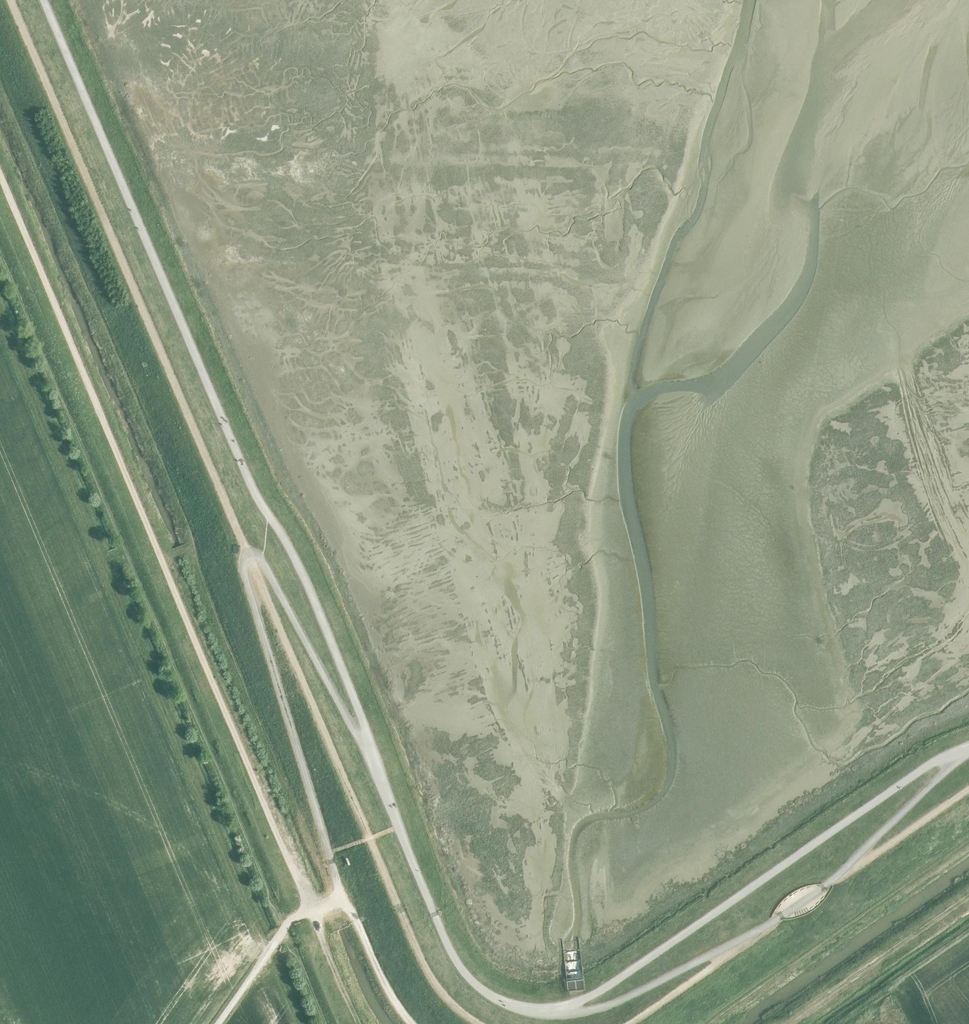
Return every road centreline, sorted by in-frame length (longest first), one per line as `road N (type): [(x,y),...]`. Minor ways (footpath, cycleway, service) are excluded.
road 1 (track): [(278,912),(0,250)]
road 2 (track): [(968,899),(790,1023)]

